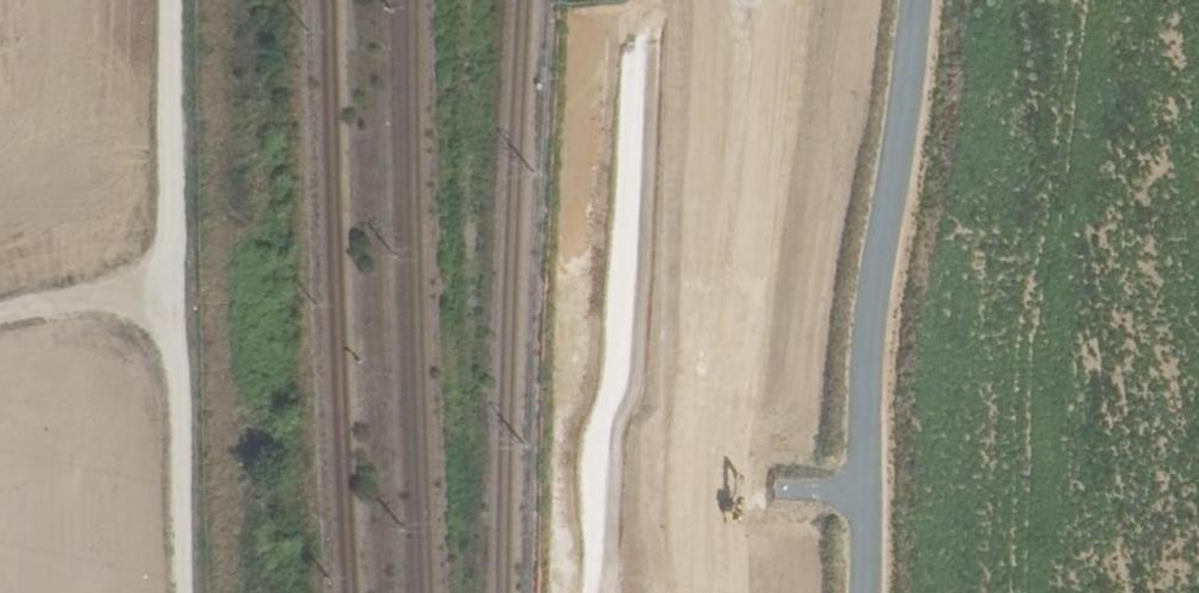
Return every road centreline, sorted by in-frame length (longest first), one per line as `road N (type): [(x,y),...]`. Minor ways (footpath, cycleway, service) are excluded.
road 1 (track): [(866,592),(873,284),(916,0)]
road 2 (track): [(687,592),(700,0)]
road 3 (track): [(177,0),(175,304)]
road 4 (track): [(175,304),(187,592)]
road 5 (track): [(175,304),(118,307),(0,336)]

